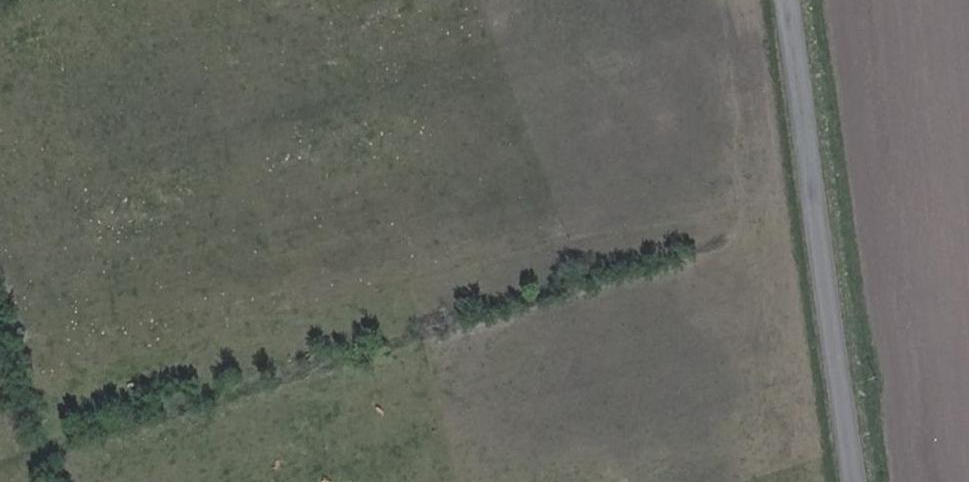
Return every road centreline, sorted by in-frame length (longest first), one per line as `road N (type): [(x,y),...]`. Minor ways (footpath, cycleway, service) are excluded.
road 1 (tertiary): [(792,0),(860,481)]

